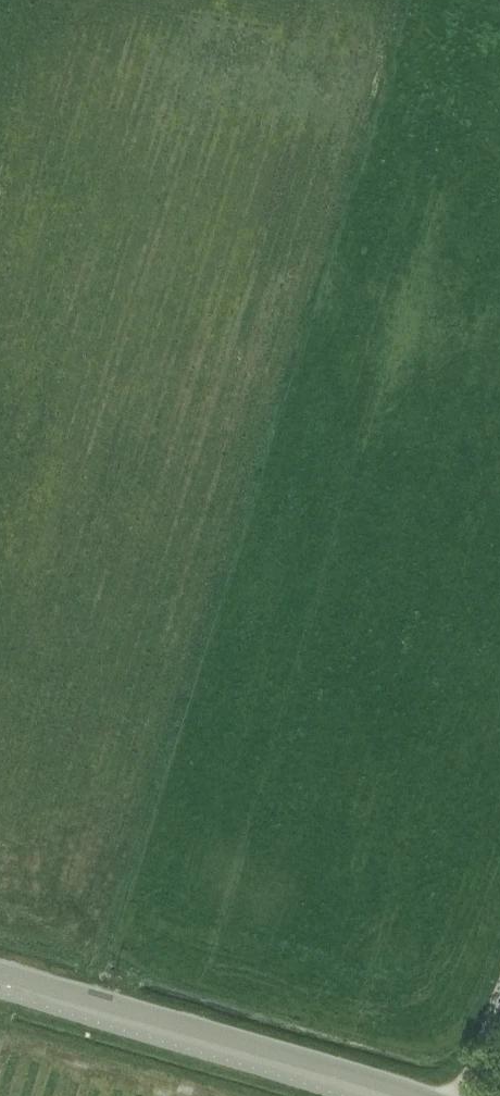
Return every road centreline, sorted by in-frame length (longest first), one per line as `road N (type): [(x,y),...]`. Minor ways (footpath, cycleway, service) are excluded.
road 1 (unclassified): [(418,1095),(0,972)]

